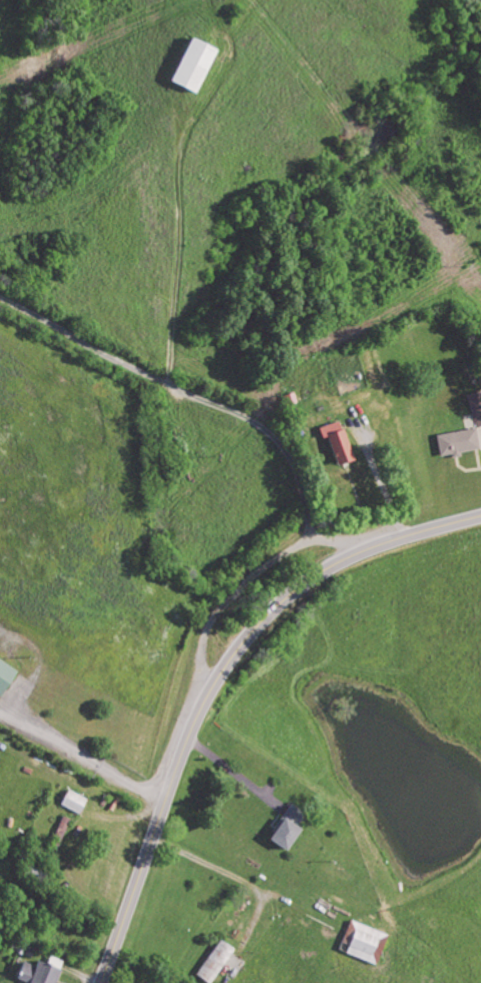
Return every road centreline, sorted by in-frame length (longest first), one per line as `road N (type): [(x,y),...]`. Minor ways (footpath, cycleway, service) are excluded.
road 1 (primary): [(101,982),(188,741),(241,646),(293,593),(339,562),(480,515)]
road 2 (residential): [(402,537),(298,440),(0,271)]
road 3 (residential): [(187,372),(177,105)]

